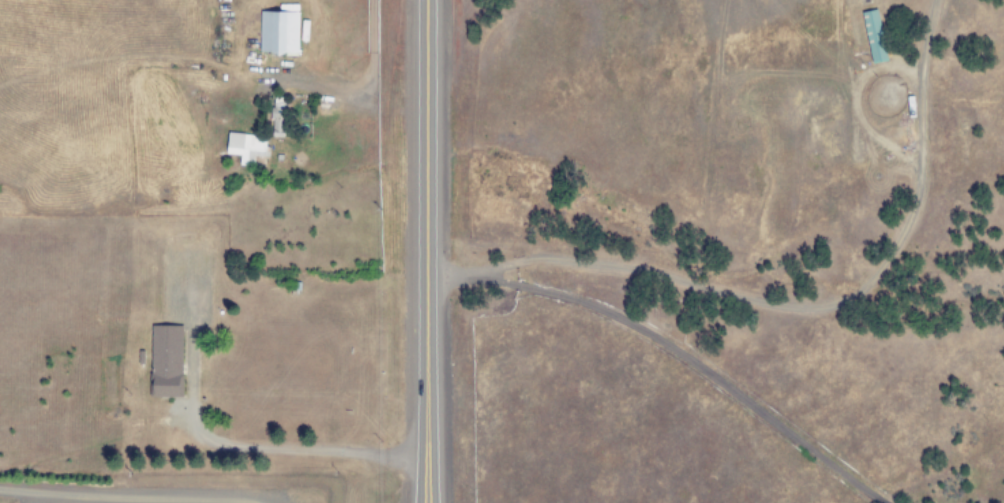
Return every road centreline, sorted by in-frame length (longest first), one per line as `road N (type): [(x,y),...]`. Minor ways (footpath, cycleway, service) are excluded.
road 1 (primary): [(432,502),(433,0)]

